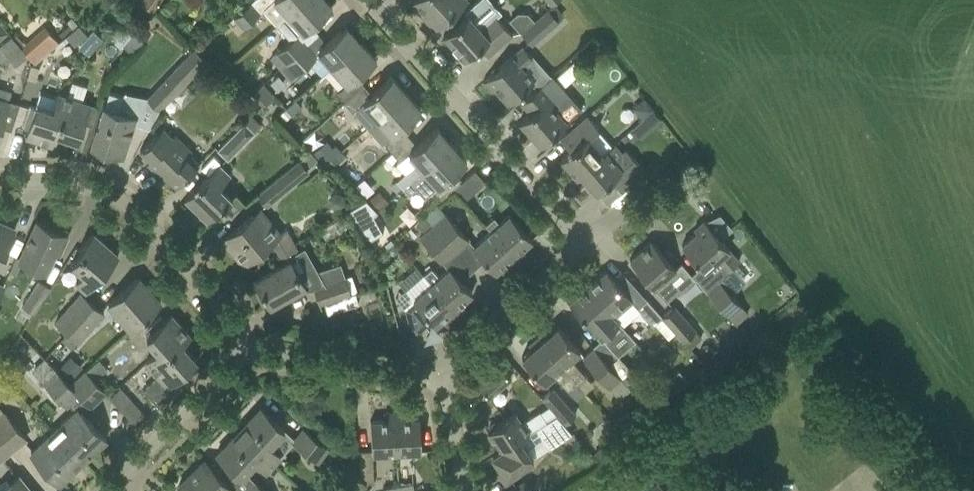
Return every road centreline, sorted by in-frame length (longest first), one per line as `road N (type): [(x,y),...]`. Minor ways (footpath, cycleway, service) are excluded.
road 1 (residential): [(583,243),(367,0)]
road 2 (residential): [(247,348),(139,217),(109,194),(0,178)]
road 3 (residential): [(109,490),(247,348)]
road 4 (residential): [(443,376),(247,348)]
road 5 (residential): [(443,376),(583,243)]
road 6 (residential): [(583,243),(621,215),(700,191)]

